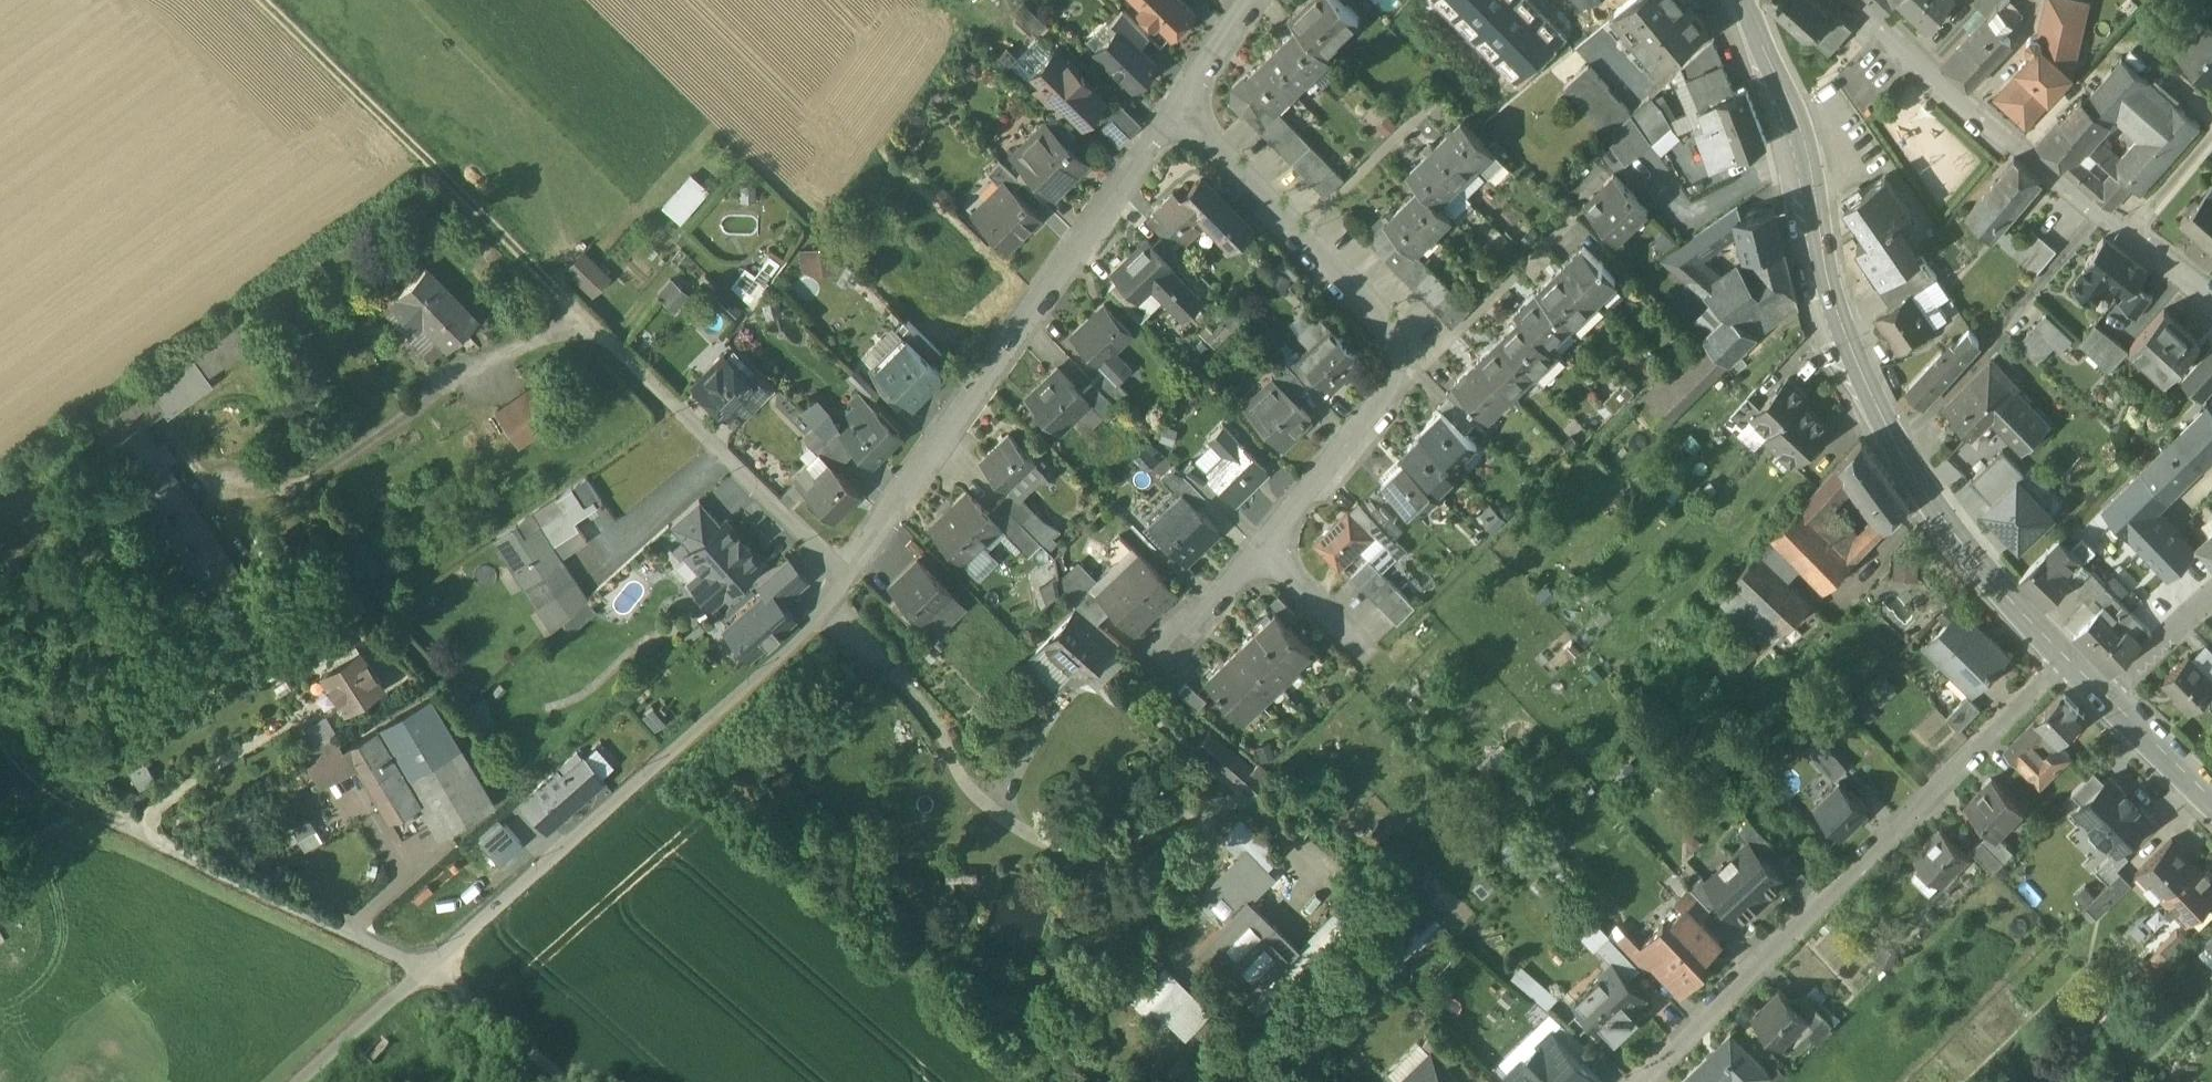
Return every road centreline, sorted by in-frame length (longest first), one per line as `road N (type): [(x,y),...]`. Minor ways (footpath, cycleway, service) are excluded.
road 1 (secondary): [(1745,0),(1804,134),(1841,320),(1874,403),(1931,505),(2066,665)]
road 2 (residential): [(1178,115),(1427,357),(1267,546)]
road 3 (residential): [(856,574),(822,626),(426,970)]
road 4 (residential): [(2066,665),(1653,1081)]
road 5 (residential): [(1178,115),(856,574)]
road 6 (track): [(261,0),(562,294)]
road 7 (residential): [(856,574),(790,522),(562,294)]
road 8 (residential): [(1854,0),(2141,250)]
road 9 (track): [(0,711),(90,811),(142,832)]
road 10 (track): [(426,970),(466,993),(570,1081)]
road 11 (residential): [(2108,708),(2211,603)]
road 12 (residential): [(1371,647),(1267,546)]
road 13 (residential): [(1267,546),(1173,655)]
road 14 (residential): [(1259,0),(1178,115)]
road 15 (secondary): [(2108,708),(2211,802)]

